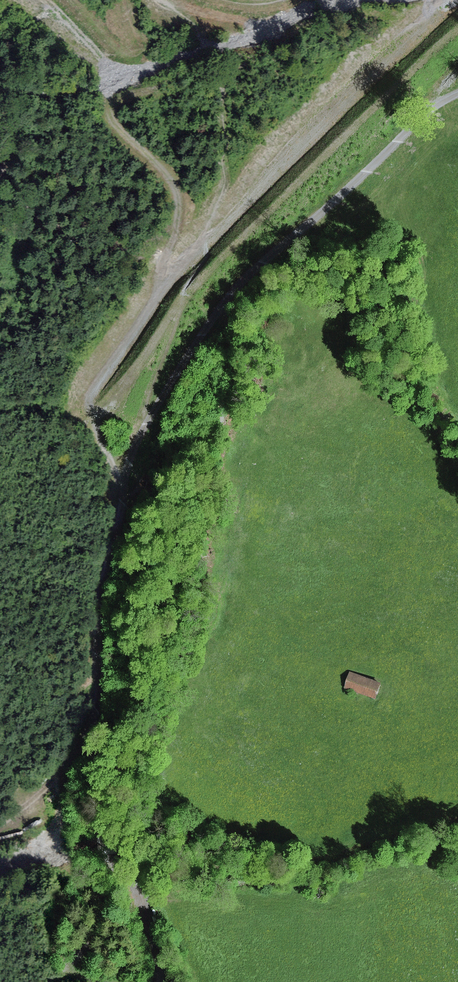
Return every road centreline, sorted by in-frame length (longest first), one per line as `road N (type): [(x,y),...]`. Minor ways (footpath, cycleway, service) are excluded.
road 1 (track): [(457,83),(435,94),(254,270),(215,318),(131,460),(103,599),(90,742),(101,791)]
road 2 (track): [(101,791),(142,721),(148,657),(168,617),(203,452),(218,424),(231,298)]
road 3 (track): [(160,981),(143,897),(98,832),(101,791)]
road 4 (track): [(90,742),(0,829)]

